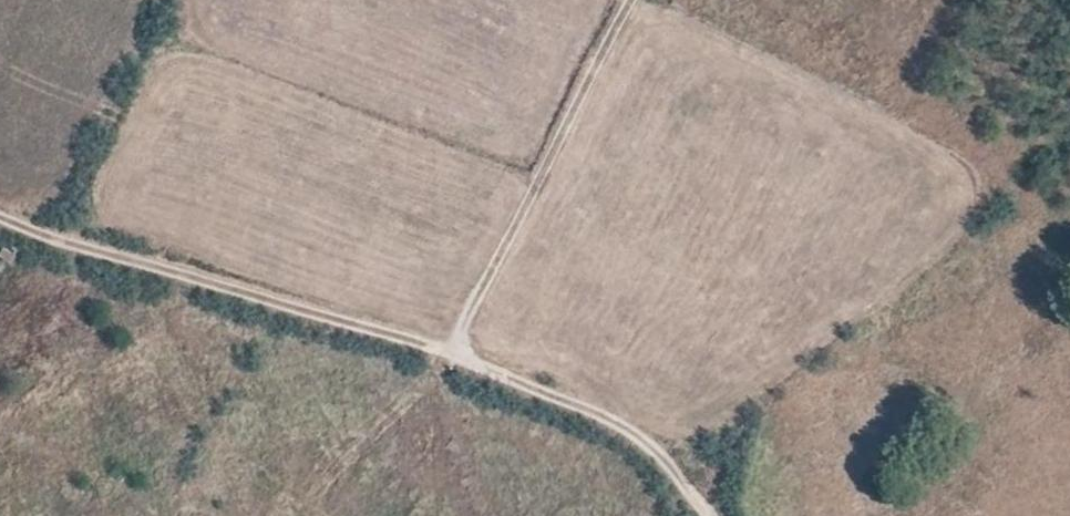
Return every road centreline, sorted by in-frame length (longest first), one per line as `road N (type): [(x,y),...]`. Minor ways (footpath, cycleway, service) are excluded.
road 1 (track): [(0,217),(420,343),(527,383),(645,443),(718,515)]
road 2 (track): [(453,355),(636,0)]

